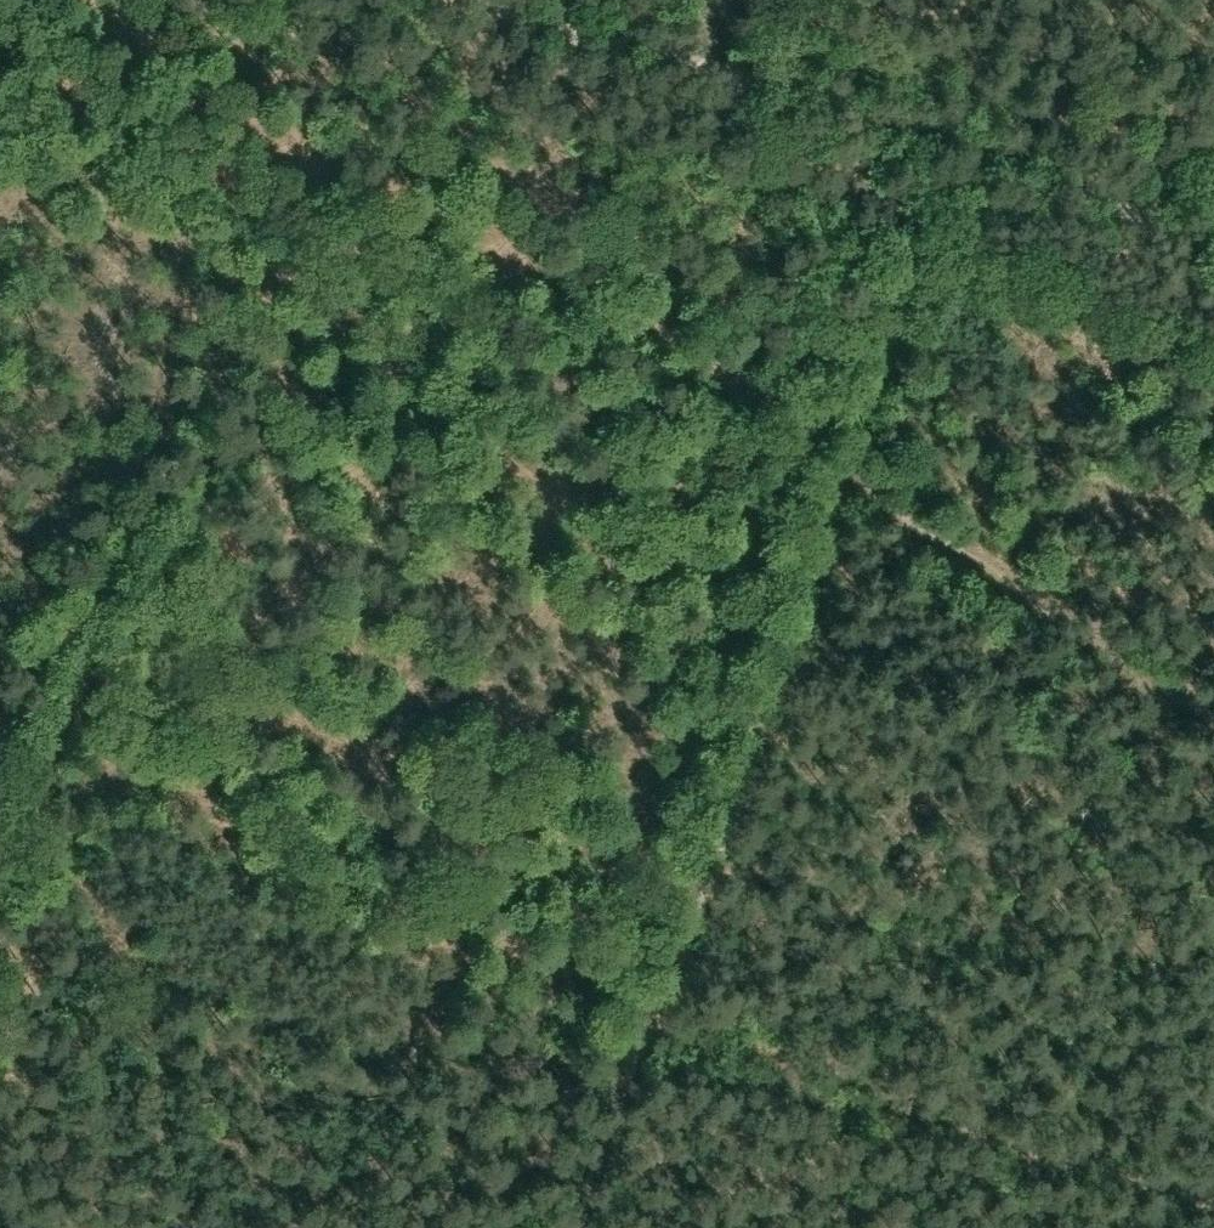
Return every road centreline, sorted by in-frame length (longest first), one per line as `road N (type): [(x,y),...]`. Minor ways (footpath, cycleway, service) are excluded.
road 1 (track): [(957,146),(929,192),(903,209),(804,465),(544,1227)]
road 2 (track): [(804,465),(482,354),(368,366),(262,416),(157,492),(94,561),(62,614),(0,768)]
road 3 (track): [(1213,1209),(743,1023),(614,1008)]
road 4 (track): [(464,0),(957,146)]
road 5 (track): [(957,146),(1213,237)]
road 6 (track): [(709,67),(790,139),(903,209)]

